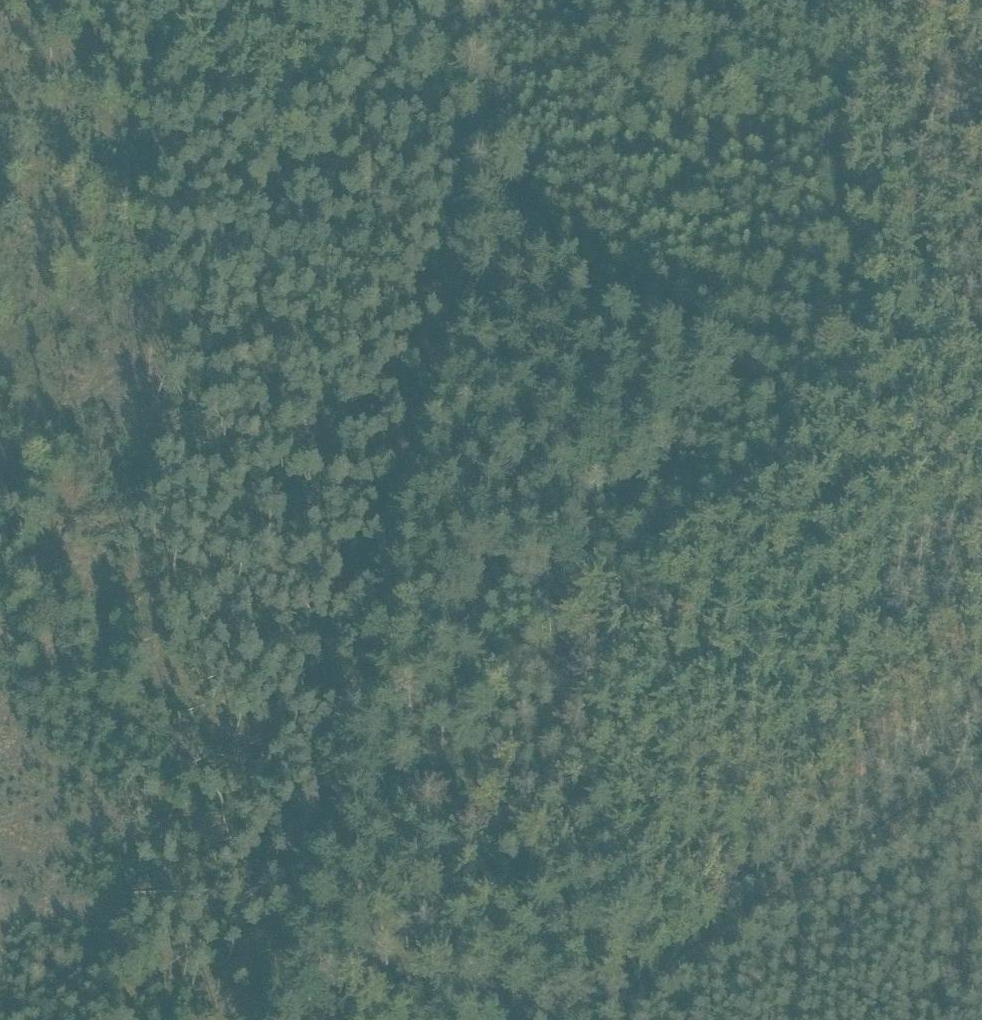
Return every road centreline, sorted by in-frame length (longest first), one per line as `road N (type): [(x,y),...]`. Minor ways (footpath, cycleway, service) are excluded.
road 1 (track): [(443,0),(458,291),(645,978),(981,771)]
road 2 (track): [(458,291),(261,1019)]

